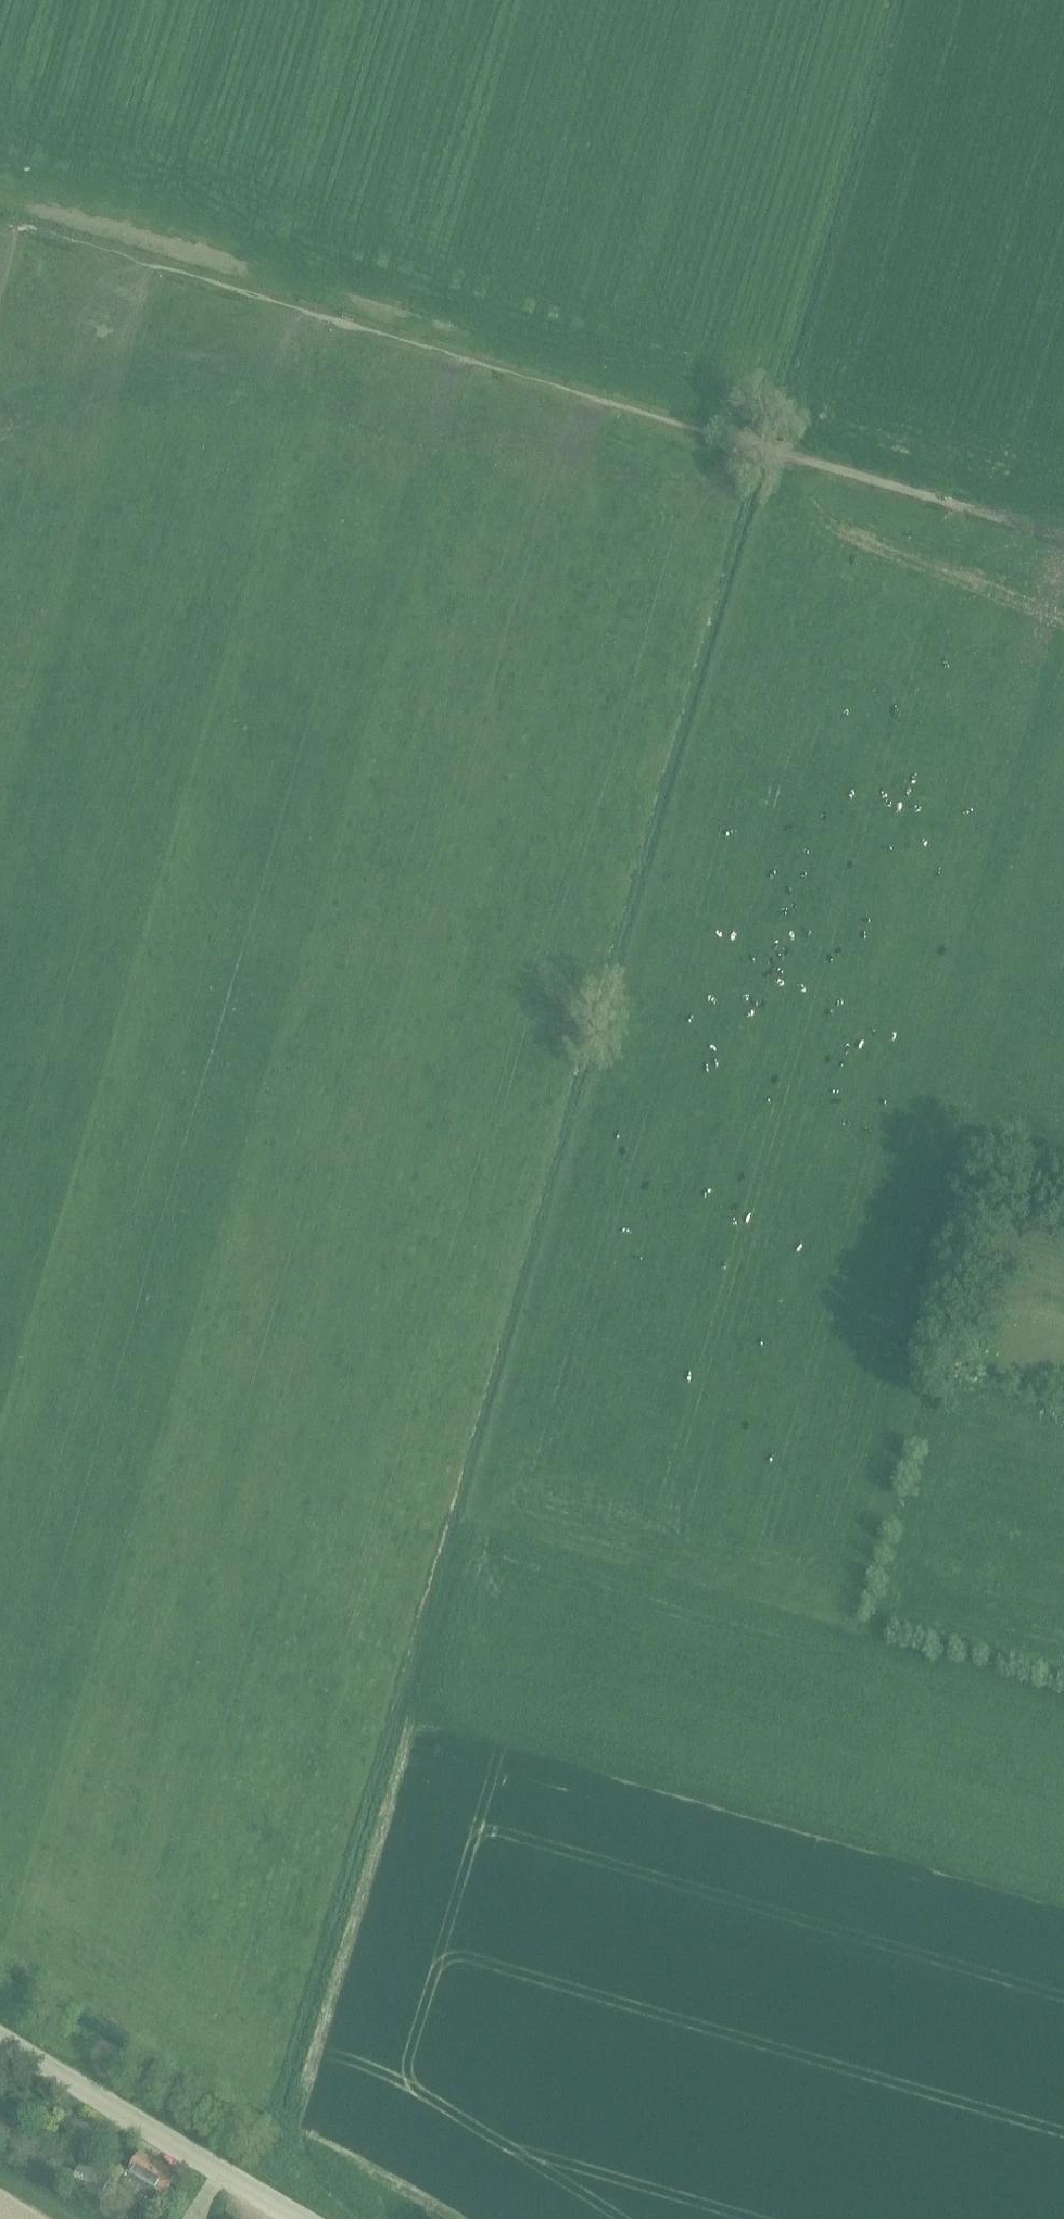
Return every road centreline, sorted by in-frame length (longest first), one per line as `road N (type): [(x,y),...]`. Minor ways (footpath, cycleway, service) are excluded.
road 1 (tertiary): [(299,2218),(0,2036)]

